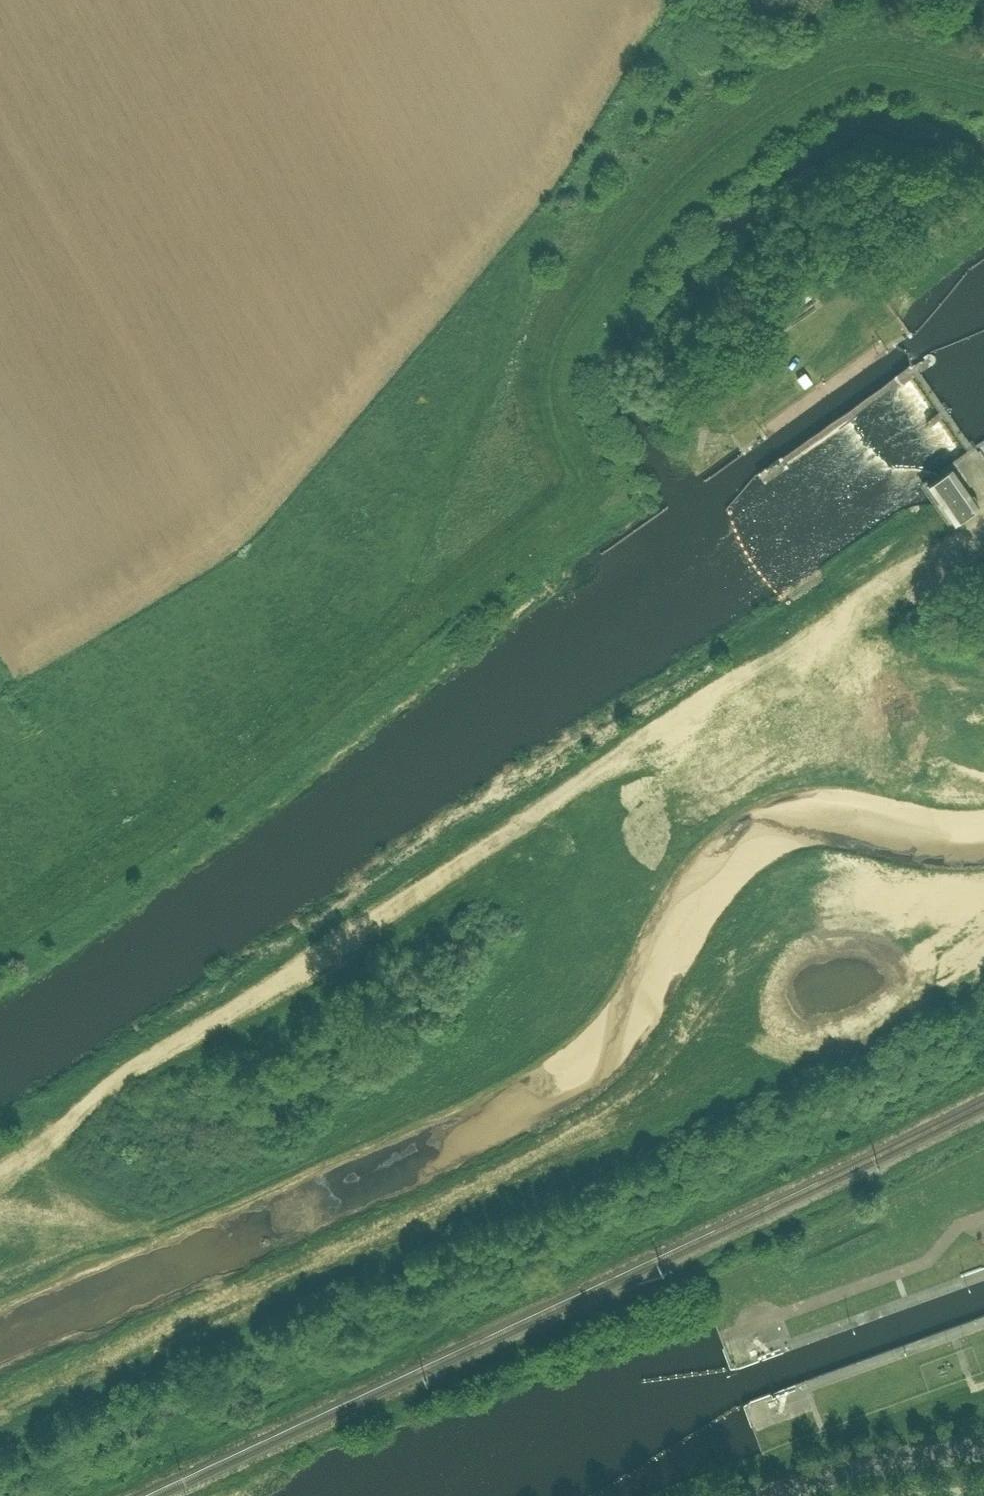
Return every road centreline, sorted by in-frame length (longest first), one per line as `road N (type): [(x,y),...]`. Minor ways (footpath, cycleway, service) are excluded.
road 1 (track): [(457,585),(574,488),(545,408),(548,349),(634,233),(703,166),(775,111),(848,73),(911,76),(983,96)]
road 2 (tertiary): [(777,1495),(833,1476),(983,1452)]

